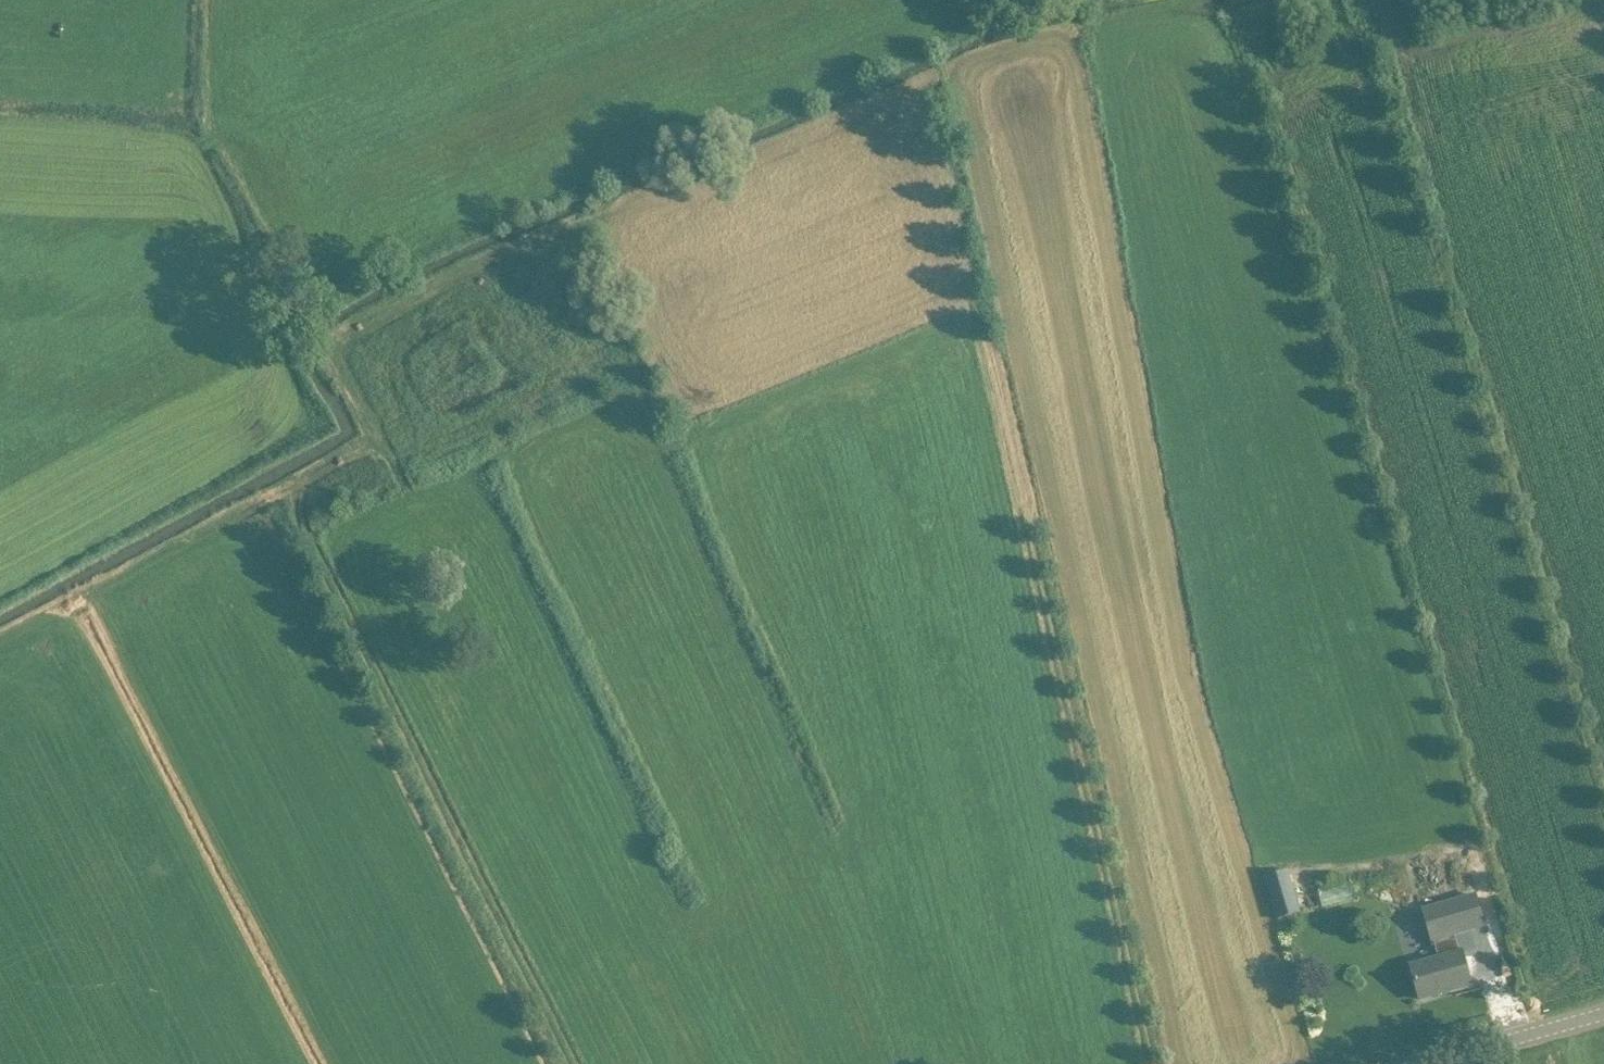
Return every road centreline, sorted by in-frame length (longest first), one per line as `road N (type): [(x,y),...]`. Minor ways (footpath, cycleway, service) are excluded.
road 1 (tertiary): [(1420,1063),(1603,1014)]

